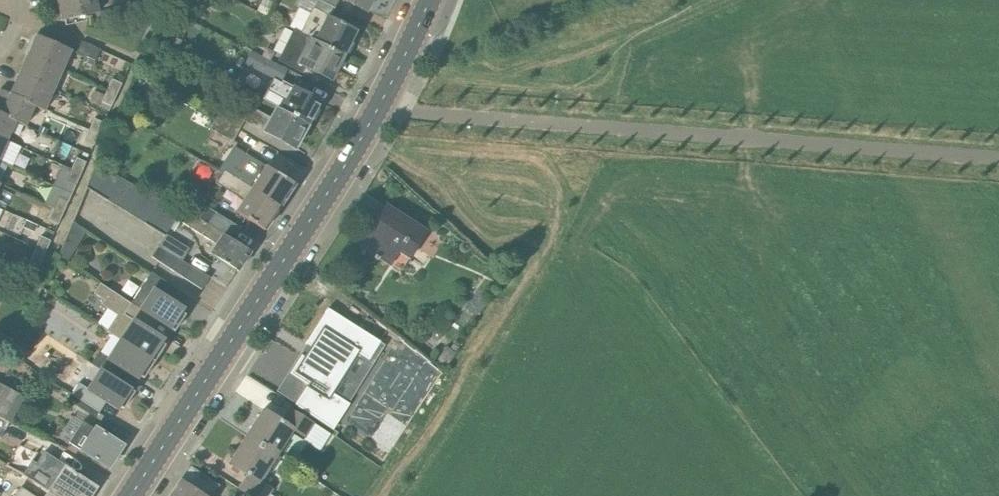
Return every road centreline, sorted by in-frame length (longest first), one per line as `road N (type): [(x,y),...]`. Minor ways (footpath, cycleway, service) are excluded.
road 1 (track): [(998,161),(439,114),(381,99)]
road 2 (tertiary): [(131,495),(339,175),(430,0)]

